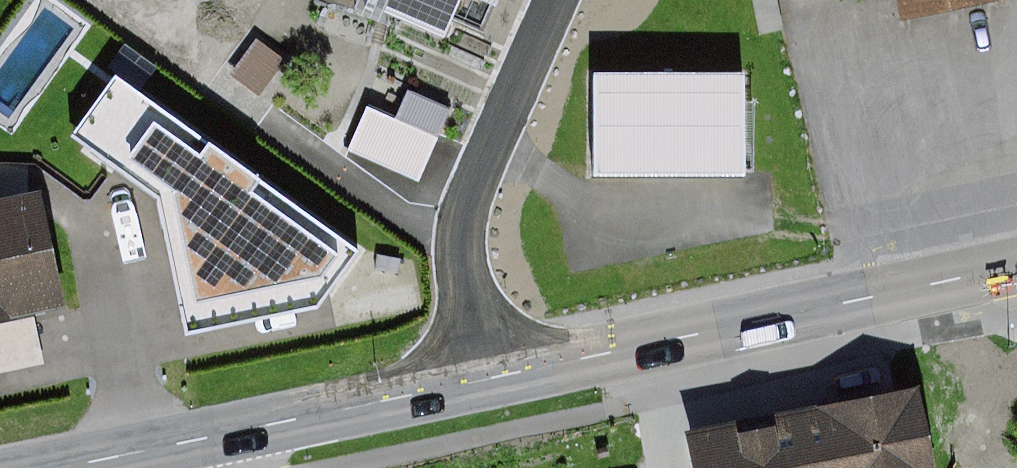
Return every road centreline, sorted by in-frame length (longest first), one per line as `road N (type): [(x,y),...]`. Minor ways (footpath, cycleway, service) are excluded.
road 1 (secondary): [(474,383),(1016,264)]
road 2 (secondary): [(68,467),(474,383)]
road 3 (residential): [(474,383),(460,266),(468,209),(565,0)]

